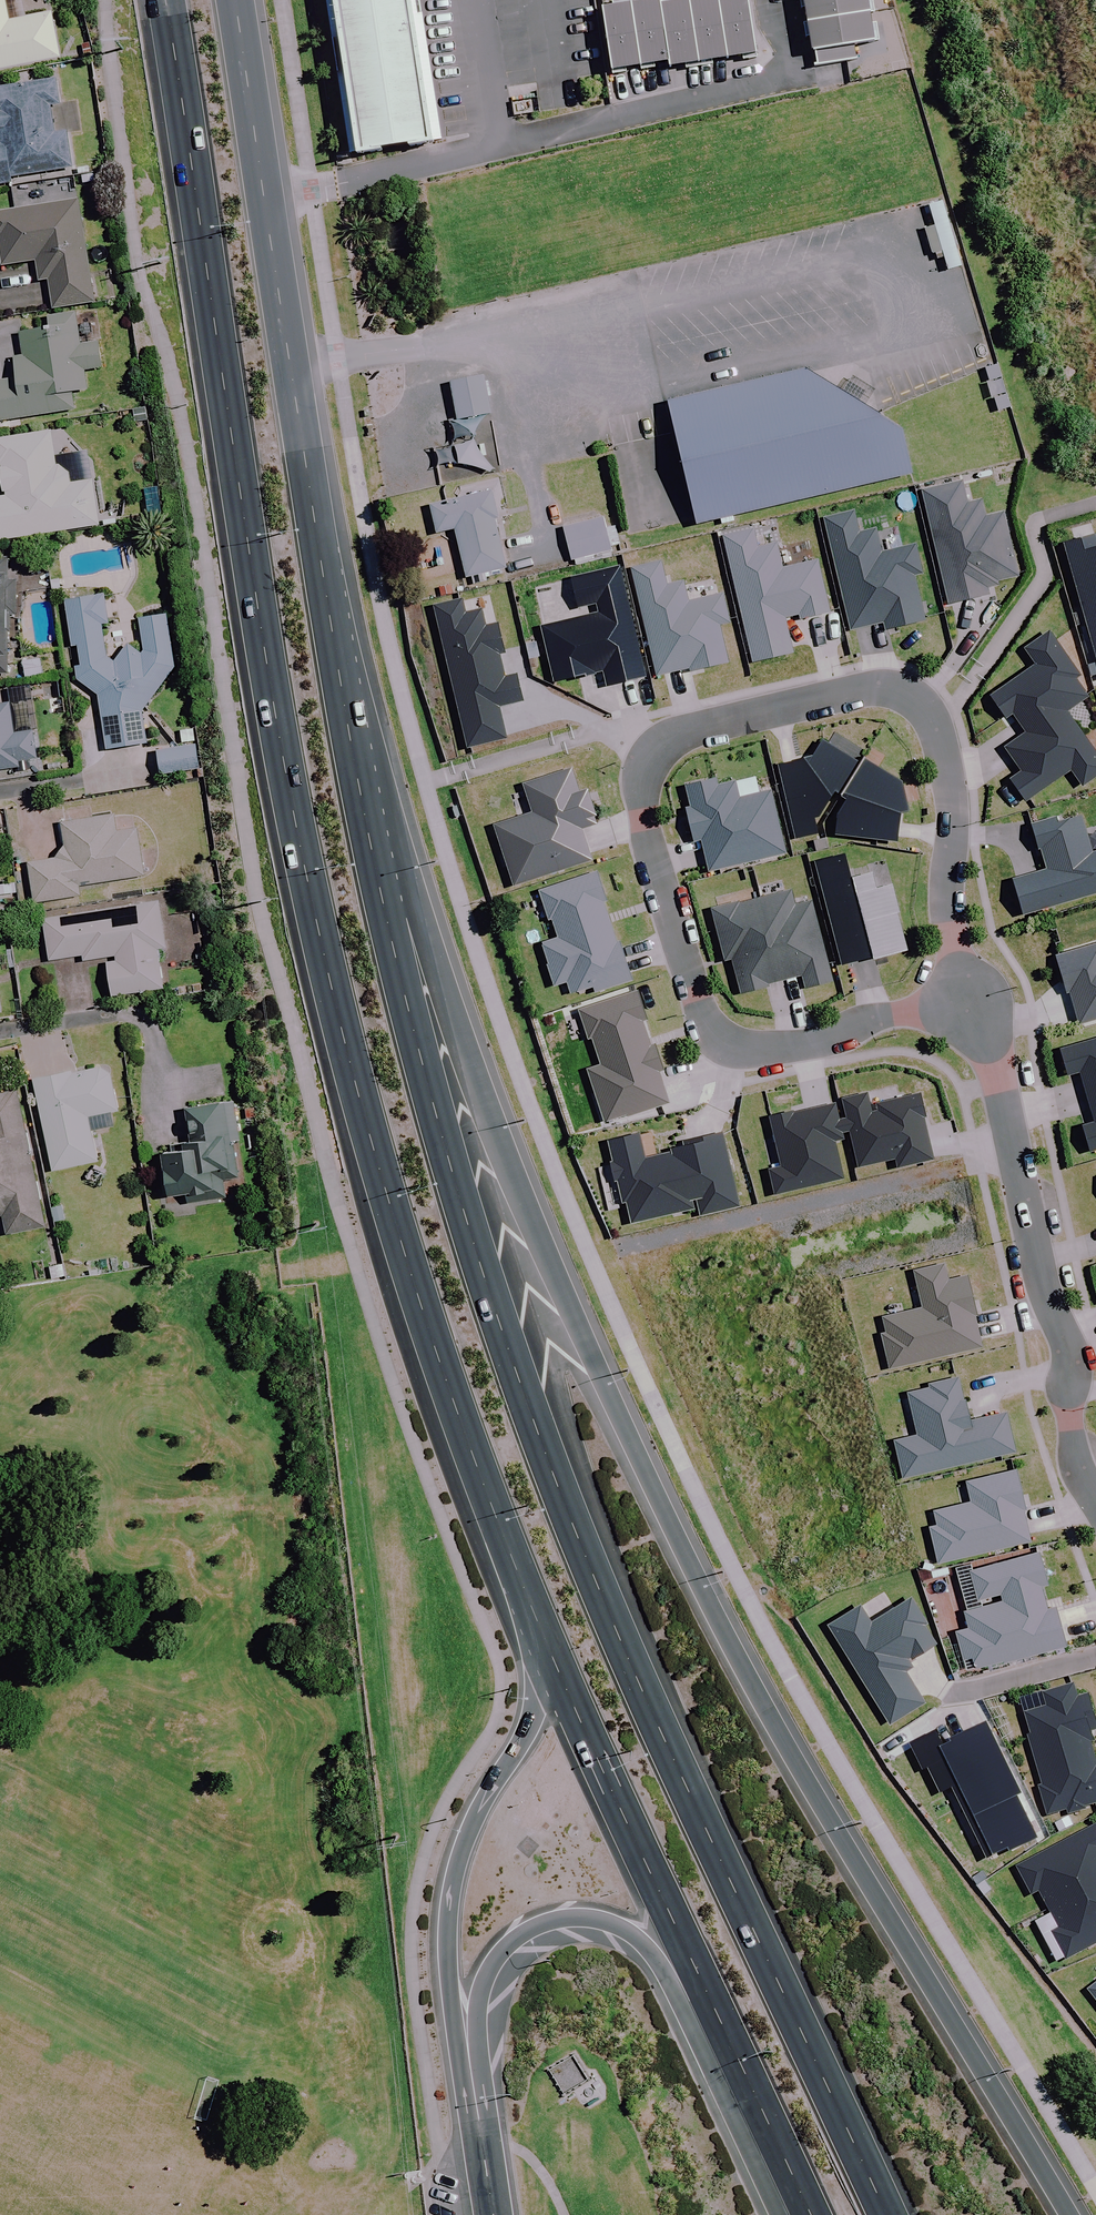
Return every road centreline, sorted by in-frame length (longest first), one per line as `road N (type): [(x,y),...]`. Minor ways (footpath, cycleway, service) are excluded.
road 1 (primary): [(551,1654),(479,1476),(348,1054),(279,727),(164,0)]
road 2 (primary): [(382,897),(439,988),(497,1144),(722,1625),(1070,2214)]
road 3 (primary): [(382,897),(436,1114),(549,1467),(887,2214)]
road 4 (residential): [(963,1004),(950,899),(950,786),(935,729),(916,702),(867,689),(694,727),(660,748),(644,789),(644,819),(701,1020),(713,1034),(747,1048),(803,1045),(923,1008)]
road 5 (primary): [(264,191),(339,679),(382,897)]
road 6 (primary): [(810,2214),(551,1654)]
road 7 (residential): [(770,0),(781,58),(770,84),(311,189),(264,191)]
road 8 (primary): [(781,2214),(668,1977),(653,1953),(613,1925),(555,1920),(522,1933),(496,1959),(478,2011),(477,2082)]
road 9 (residential): [(1095,1501),(1073,1447),(1069,1347),(1037,1258),(1000,1082),(963,1004)]
road 10 (primary): [(477,2082),(447,1948),(453,1887),(489,1791),(525,1735),(551,1654)]
road 11 (primary): [(233,0),(264,191)]
road 12 (tertiary): [(496,2214),(477,2082)]

